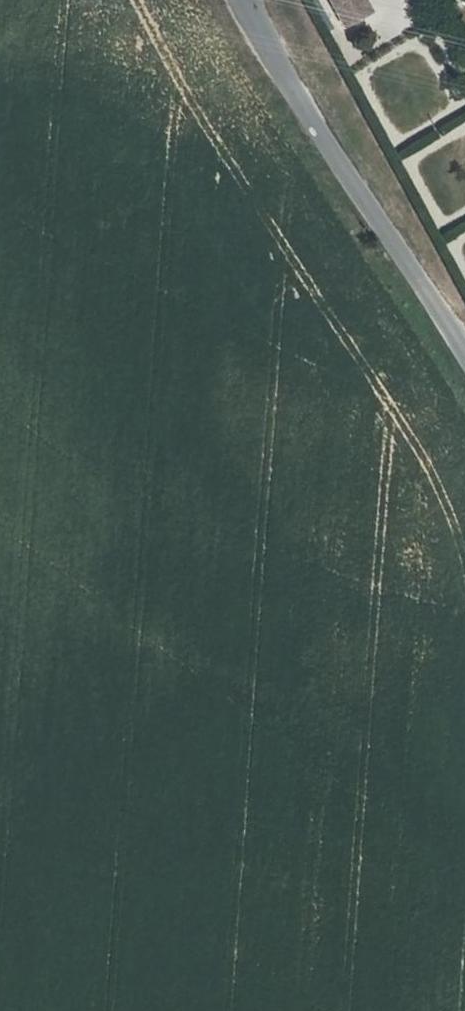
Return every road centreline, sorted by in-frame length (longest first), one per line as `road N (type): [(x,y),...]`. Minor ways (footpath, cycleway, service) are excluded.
road 1 (residential): [(246,0),(281,73),(464,367)]

